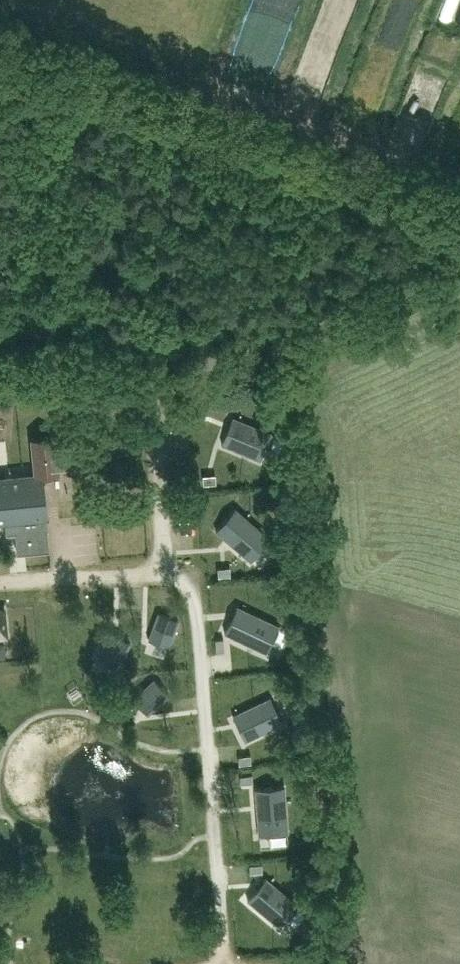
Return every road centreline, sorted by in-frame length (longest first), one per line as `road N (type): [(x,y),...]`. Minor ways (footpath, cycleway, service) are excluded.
road 1 (unclassified): [(459,263),(300,347),(251,361),(0,373)]
road 2 (track): [(459,179),(255,113)]

